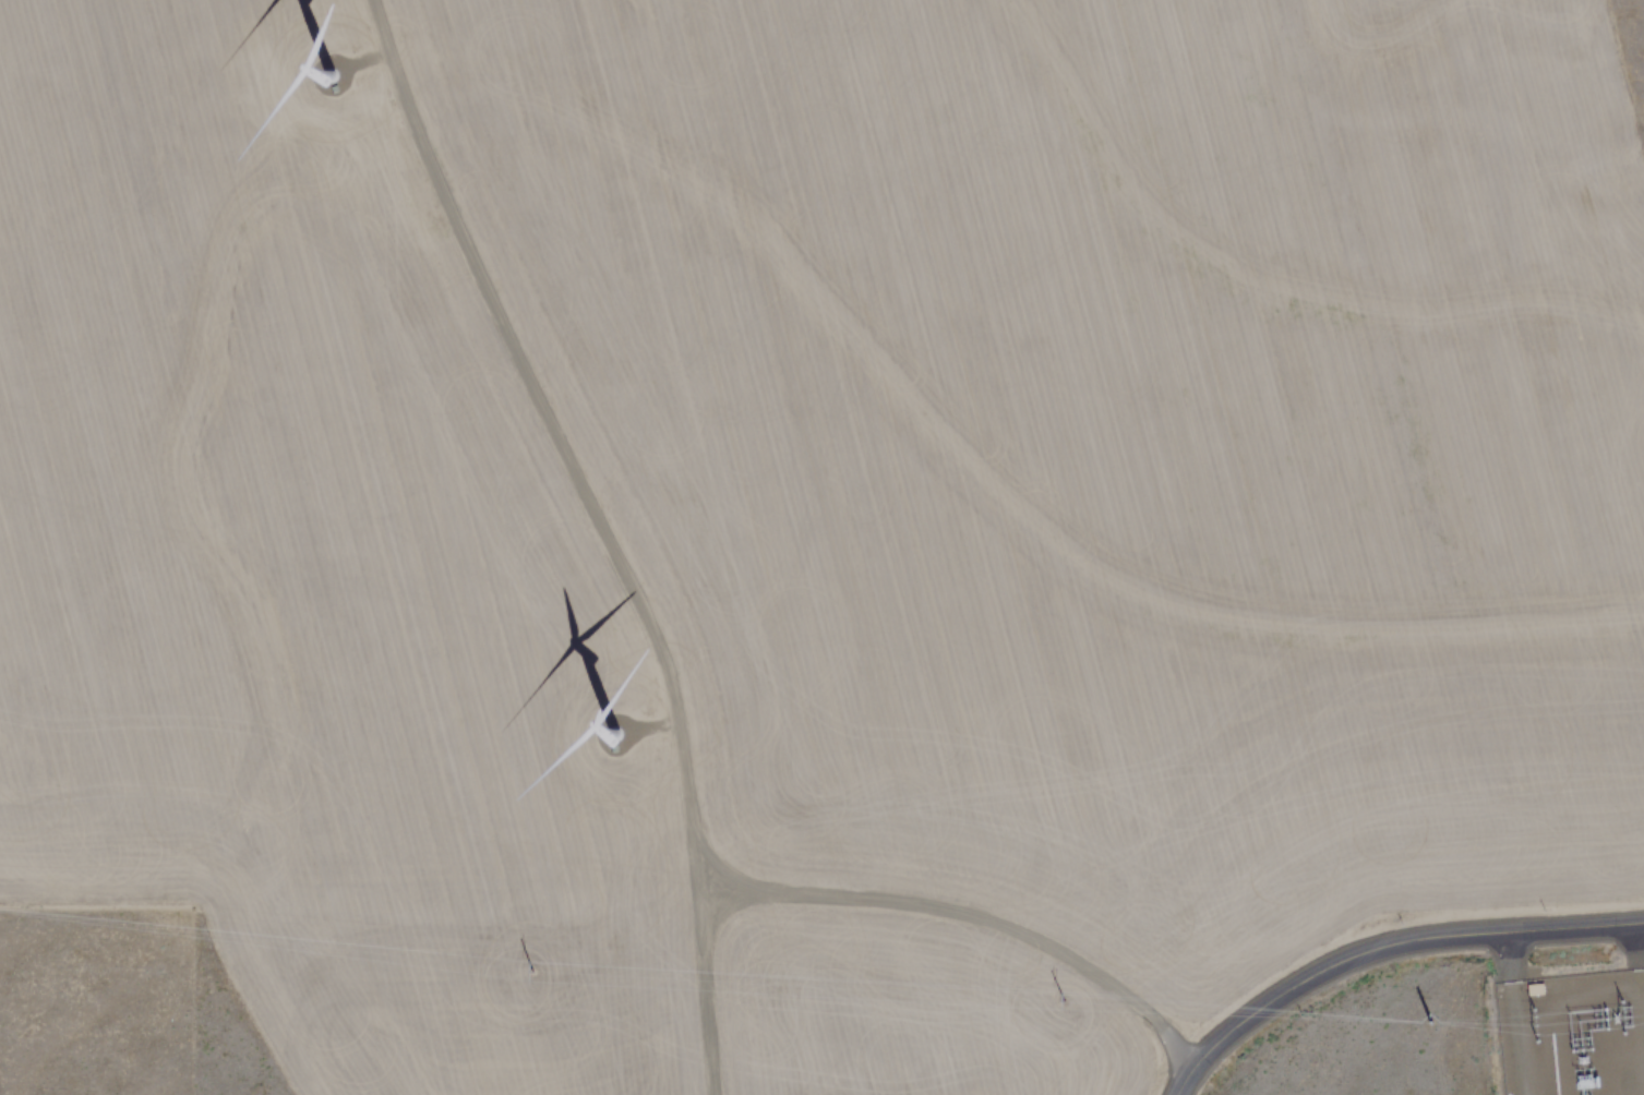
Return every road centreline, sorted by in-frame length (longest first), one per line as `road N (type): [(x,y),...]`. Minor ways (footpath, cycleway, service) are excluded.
road 1 (residential): [(1176,1094),(1245,1019),(1368,948),(1413,934),(1643,917)]

